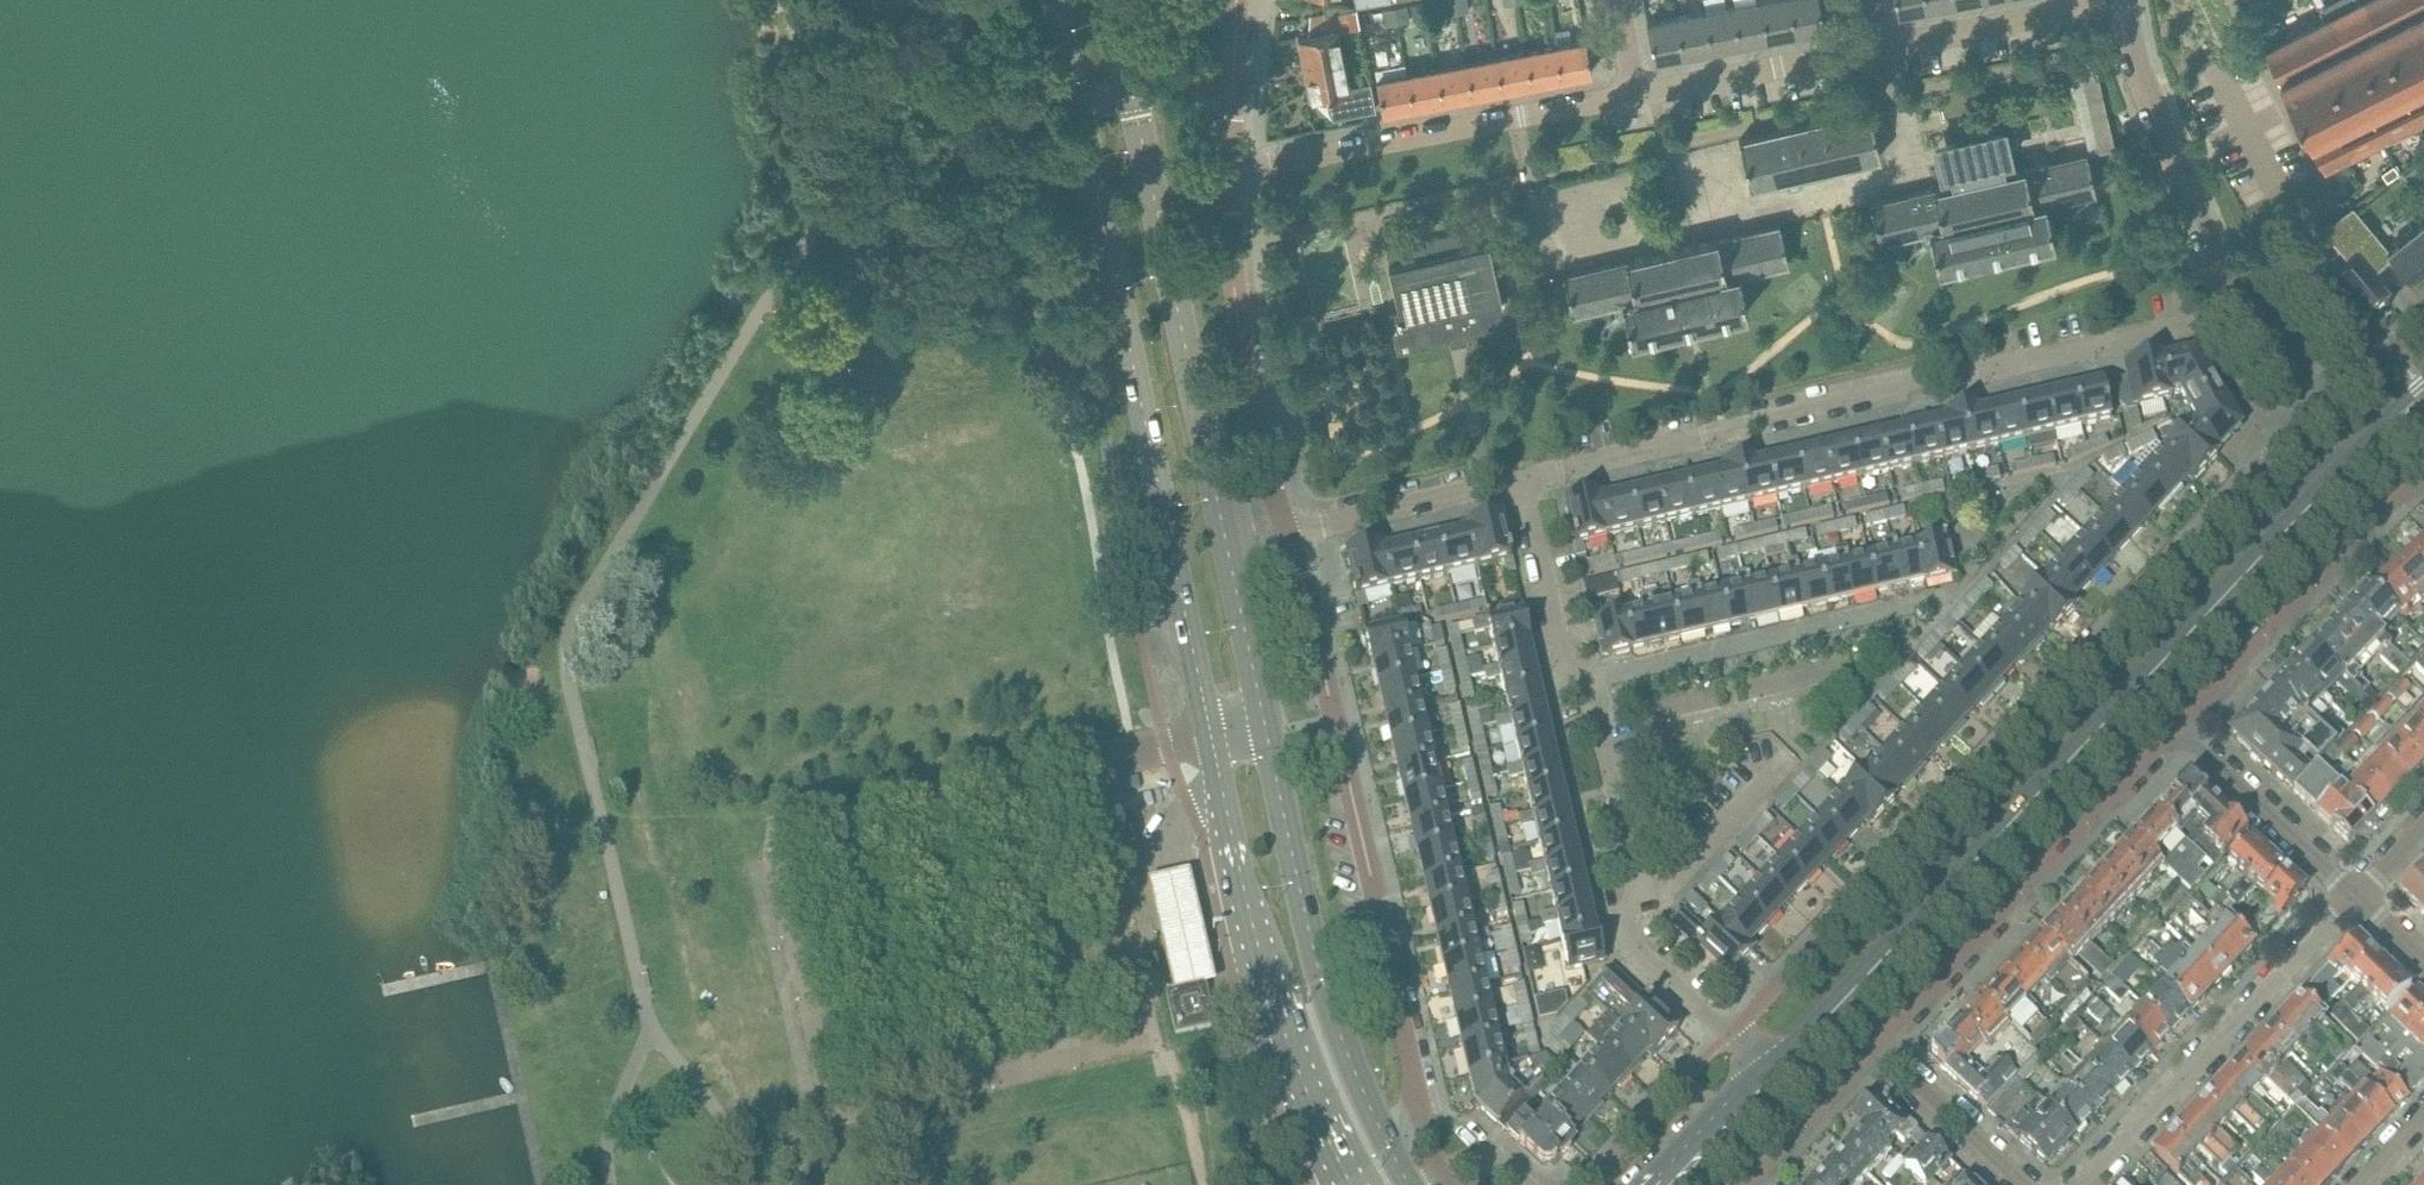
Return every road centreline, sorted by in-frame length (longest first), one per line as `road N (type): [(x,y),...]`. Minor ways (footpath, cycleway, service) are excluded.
road 1 (secondary): [(1057,0),(1265,970),(1292,1054),(1353,1184)]
road 2 (secondary): [(1390,1149),(1315,957),(1113,0)]
road 3 (residential): [(2329,404),(1727,1037)]
road 4 (tertiary): [(1763,1084),(2350,463)]
road 5 (residential): [(1518,479),(2238,315)]
road 6 (residential): [(1727,1037),(1619,939),(1518,479)]
road 7 (residential): [(1877,1047),(2177,728)]
road 8 (residential): [(1635,96),(1229,173)]
road 9 (residential): [(1382,923),(1292,530)]
road 10 (residential): [(2082,1184),(2354,897)]
road 11 (residential): [(1292,530),(1272,482),(1233,285),(1229,173)]
road 12 (residential): [(2177,728),(2423,473)]
road 13 (residential): [(2238,315),(2135,62),(2124,1)]
road 14 (residential): [(2124,1),(1877,48)]
road 15 (residential): [(1877,48),(1635,96)]
road 16 (residential): [(2354,897),(2177,728)]
road 17 (unclassified): [(1390,1149),(1412,1094),(1382,923)]
road 18 (residential): [(1292,530),(1518,479)]
road 19 (residential): [(2025,1184),(1877,1047)]
road 20 (residential): [(1747,1184),(1877,1047)]
road 21 (residential): [(1229,173),(1236,0)]
road 22 (tertiary): [(1763,1084),(1706,1125),(1649,1184)]
road 23 (residential): [(2329,404),(2238,315)]
road 24 (residential): [(2423,323),(2329,404)]
road 25 (tertiary): [(1690,1184),(1763,1084)]

